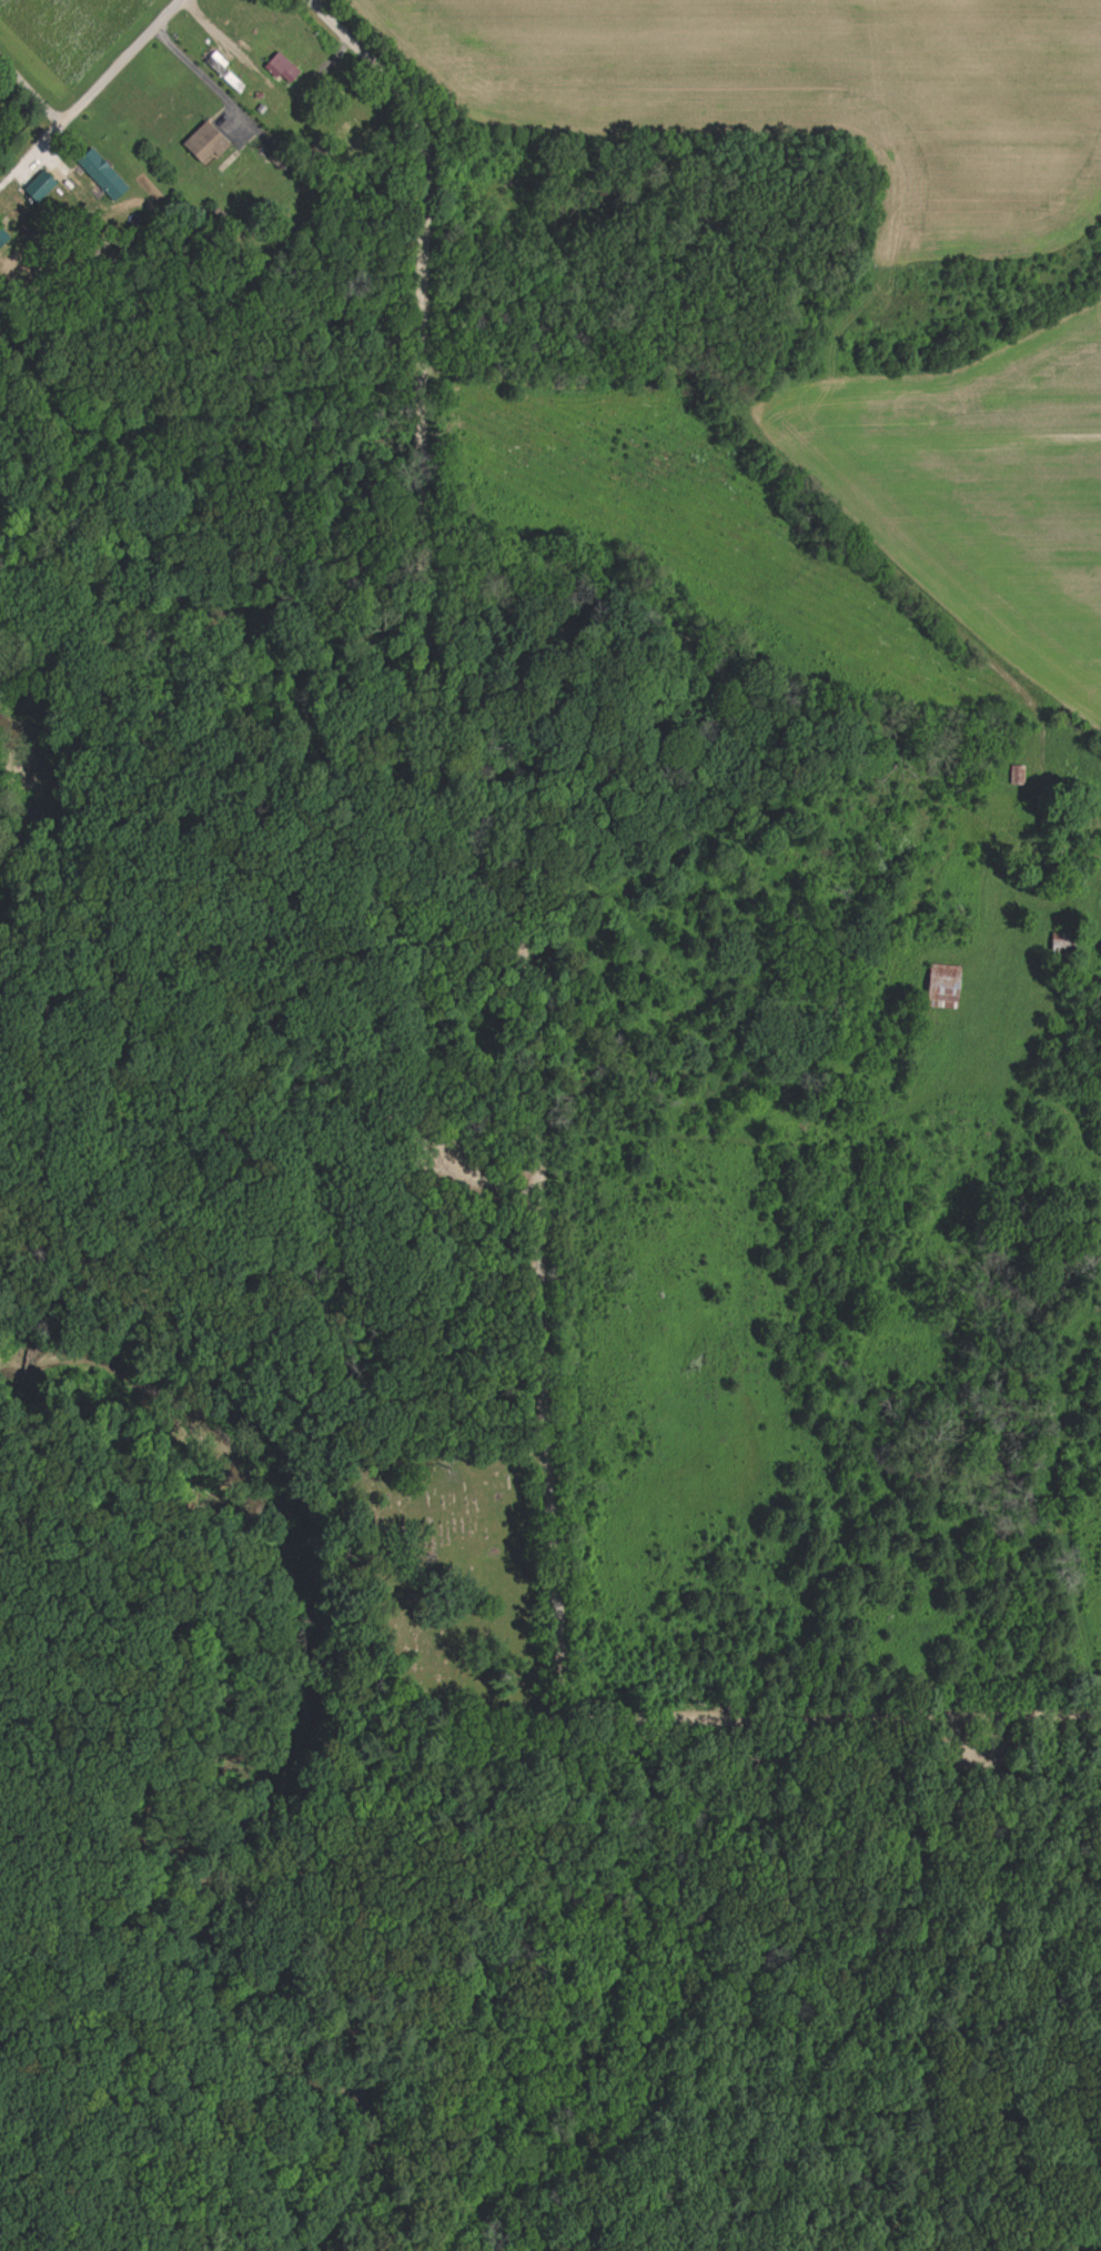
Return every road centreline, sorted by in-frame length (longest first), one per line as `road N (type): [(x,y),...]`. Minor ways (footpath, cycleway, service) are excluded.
road 1 (residential): [(1100,1707),(608,1718),(582,1707),(566,1686),(536,988),(528,958),(450,827),(430,749),(421,371),(428,174),(422,125)]
road 2 (track): [(1100,818),(1061,768),(1055,713),(931,576),(666,384),(421,371)]
road 3 (residential): [(41,149),(186,0)]
road 4 (residential): [(422,125),(401,89),(309,0)]

